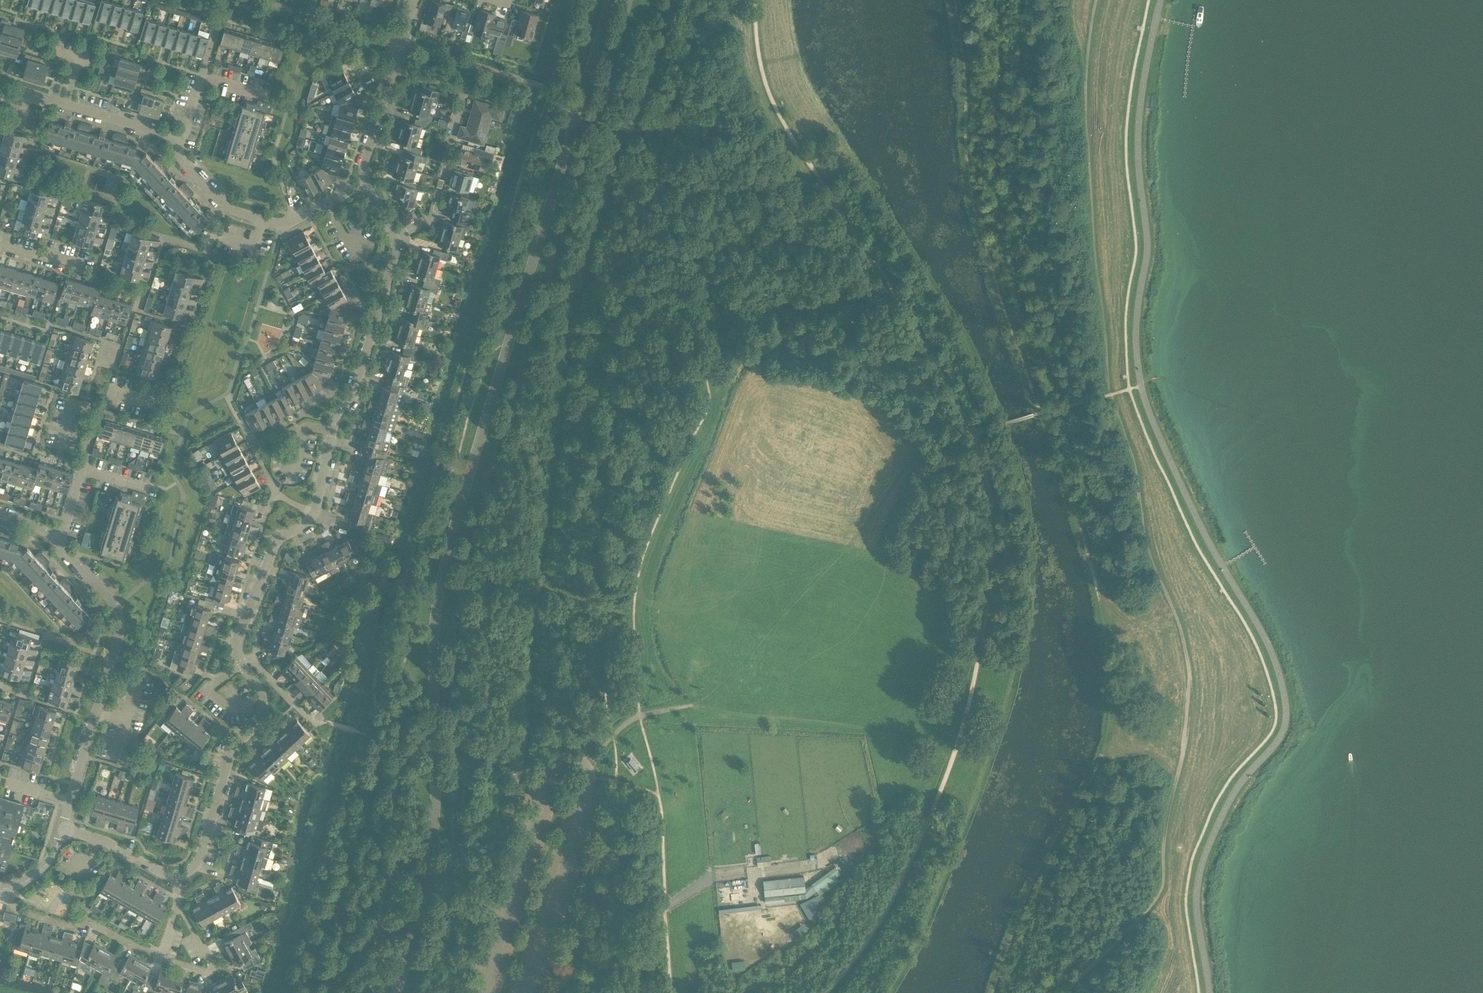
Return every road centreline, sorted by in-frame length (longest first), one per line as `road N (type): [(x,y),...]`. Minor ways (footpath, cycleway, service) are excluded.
road 1 (unclassified): [(396,992),(433,844),(441,581),(611,0)]
road 2 (residential): [(393,233),(396,252),(354,392),(338,412),(314,513),(275,546),(239,637),(263,714),(230,757),(199,861),(175,875)]
road 3 (residential): [(56,541),(115,606),(120,631),(65,826)]
road 4 (residential): [(362,172),(355,189),(281,224),(228,208),(181,159),(180,138)]
road 5 (residential): [(180,138),(19,91),(0,96)]
road 6 (residential): [(9,888),(14,910),(78,928),(87,921),(161,957)]
road 7 (residential): [(393,69),(464,91),(445,156)]
road 8 (residential): [(83,470),(99,411),(113,393),(158,405)]
road 9 (residential): [(161,957),(214,969),(177,904)]
road 10 (track): [(588,764),(624,724),(688,705)]
road 11 (residential): [(175,875),(65,826)]

